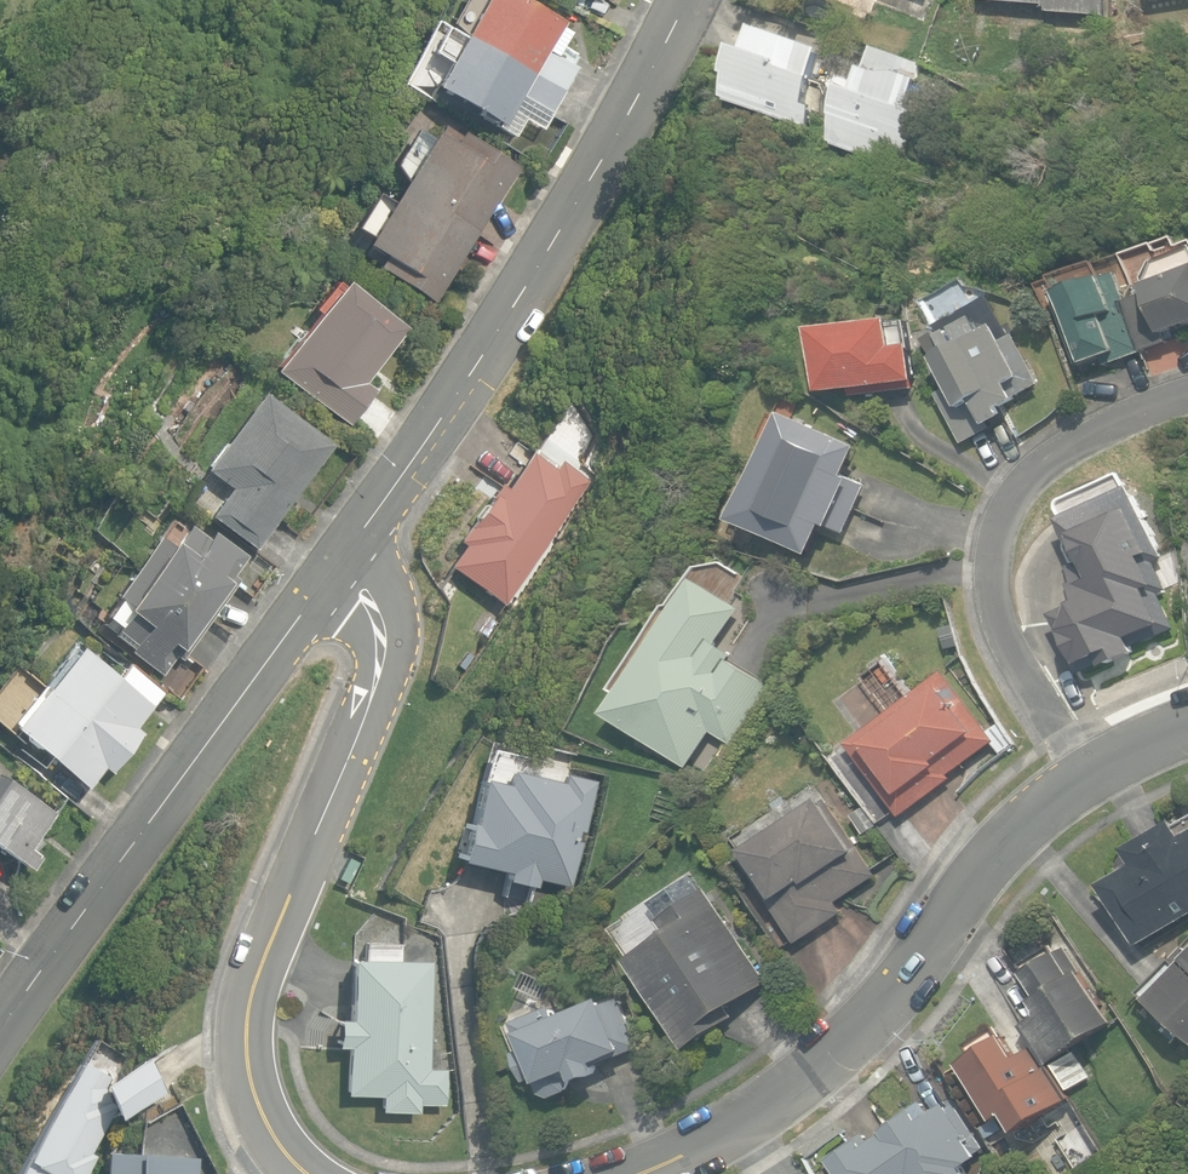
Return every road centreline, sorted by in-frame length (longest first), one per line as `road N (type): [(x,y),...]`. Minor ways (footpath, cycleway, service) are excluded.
road 1 (residential): [(335,565),(373,612),(383,647),(348,766),(261,962),(246,1040),(262,1119),(306,1173)]
road 2 (residential): [(335,565),(483,356),(669,0)]
road 3 (residential): [(646,1173),(729,1128),(844,1038),(920,955),(980,866),(1072,769)]
road 4 (residential): [(0,1029),(335,565)]
road 5 (residential): [(1072,769),(993,603),(1005,522),(1030,479),(1063,448),(1187,395)]
road 6 (residential): [(1072,769),(1187,728)]

